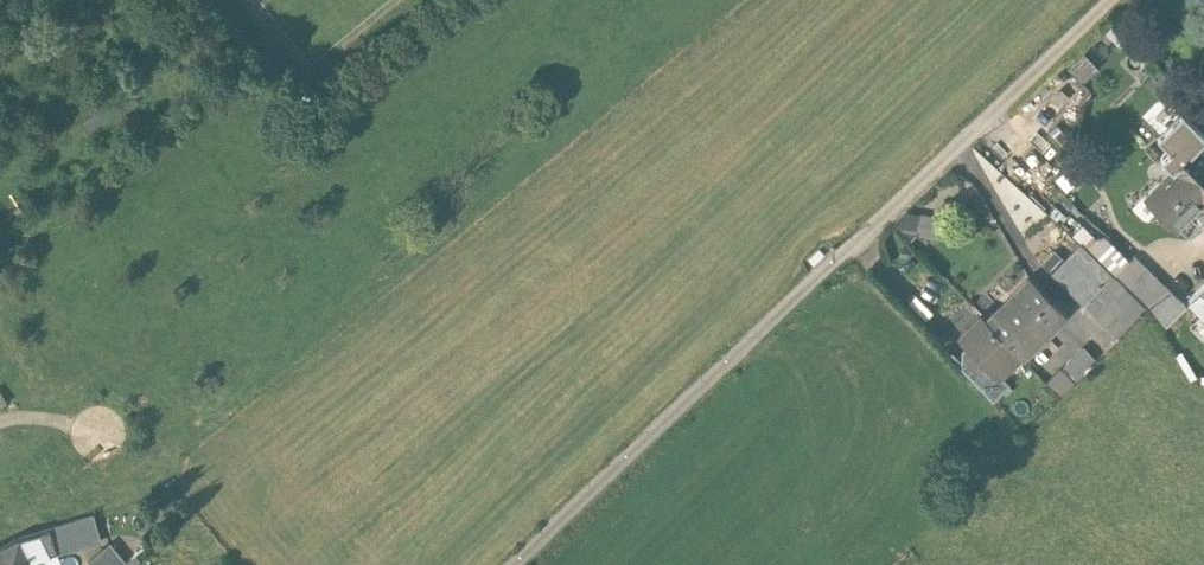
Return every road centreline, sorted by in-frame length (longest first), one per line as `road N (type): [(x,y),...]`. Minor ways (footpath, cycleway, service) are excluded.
road 1 (residential): [(1114,0),(514,564)]

